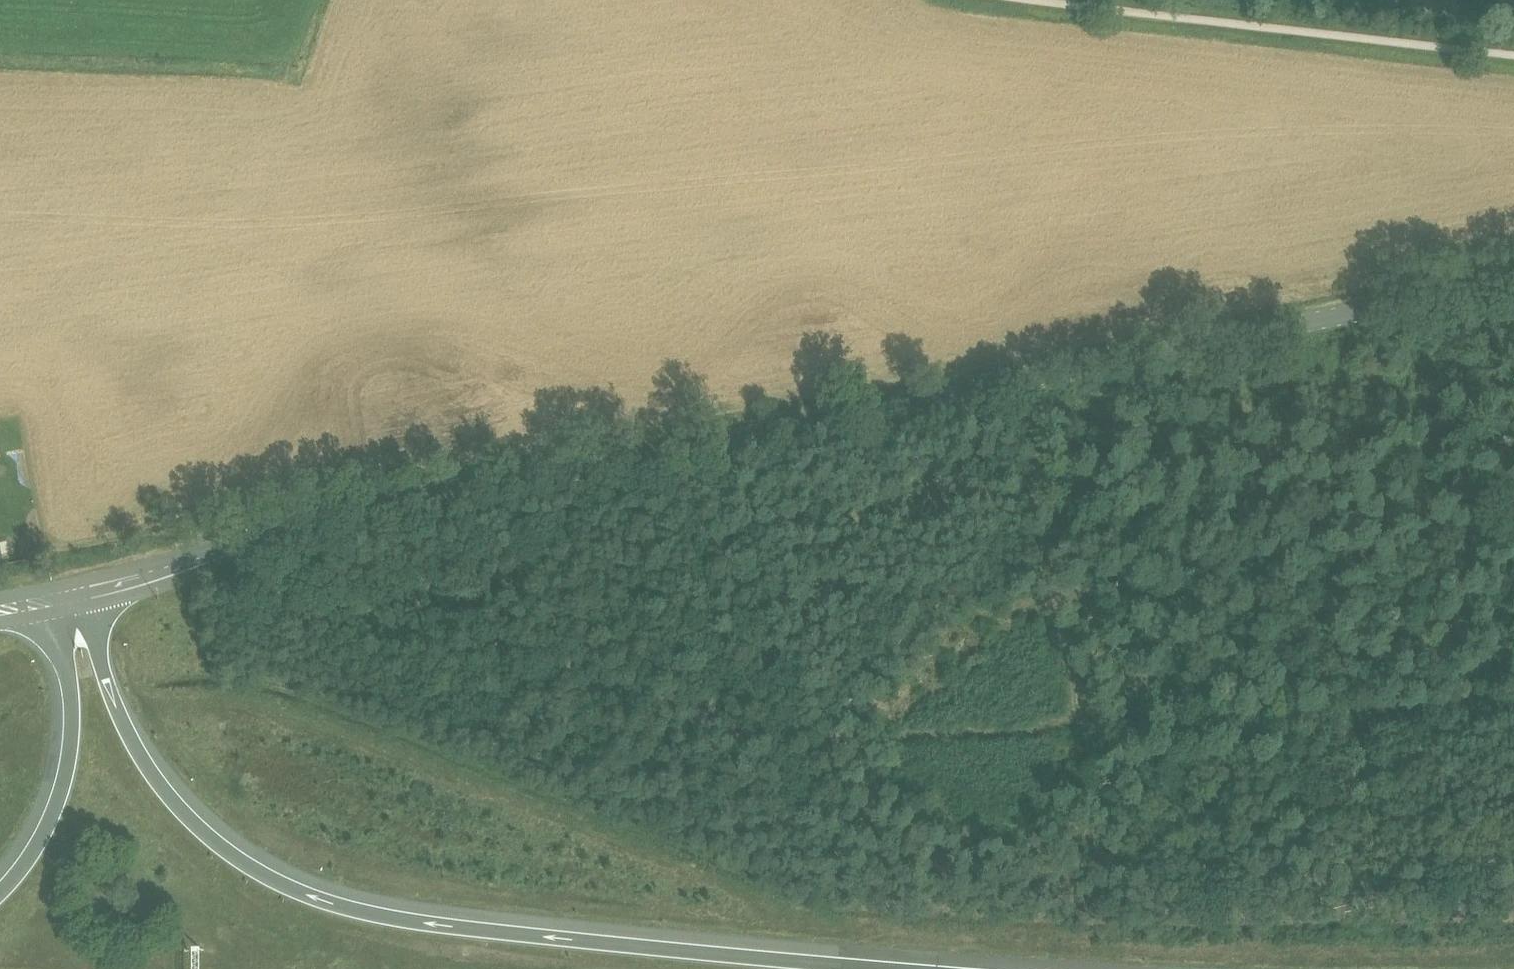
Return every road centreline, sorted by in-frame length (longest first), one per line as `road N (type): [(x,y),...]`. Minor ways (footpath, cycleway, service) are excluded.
road 1 (tertiary): [(86,593),(374,509),(1513,280)]
road 2 (motorway): [(890,968),(443,926),(282,885),(209,838),(156,781),(113,698),(86,593)]
road 3 (motorway): [(50,601),(70,711),(68,769),(38,847),(0,892)]

